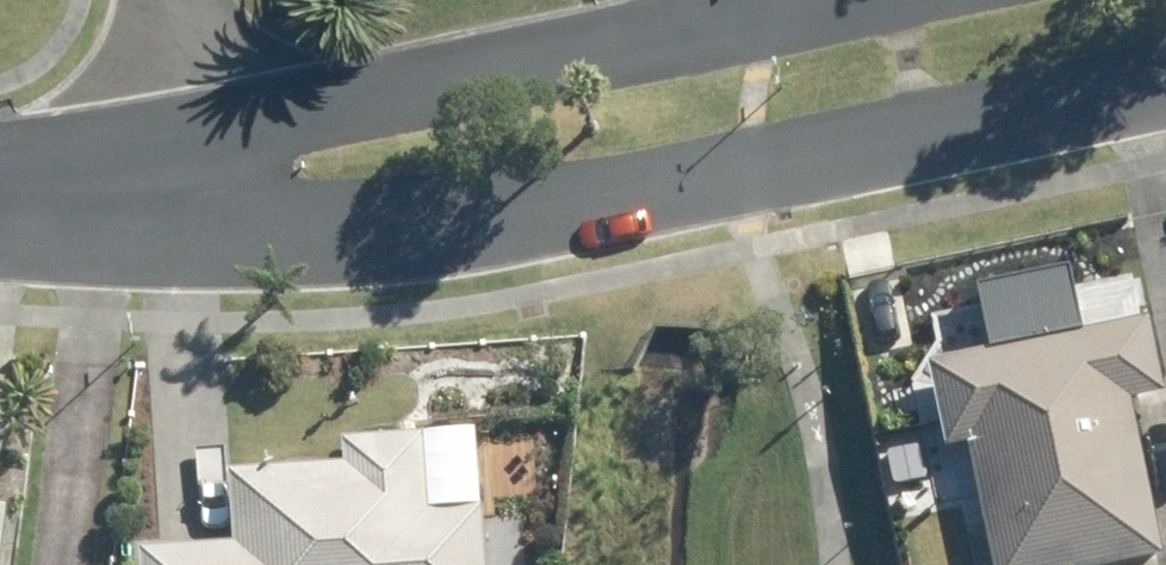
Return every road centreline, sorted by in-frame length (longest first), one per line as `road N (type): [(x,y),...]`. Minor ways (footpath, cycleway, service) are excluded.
road 1 (tertiary): [(1165,85),(532,218),(375,237),(259,216),(178,178)]
road 2 (tertiary): [(178,178),(292,117),(868,0)]
road 3 (residential): [(166,0),(178,178)]
road 4 (tertiary): [(0,184),(178,178)]

